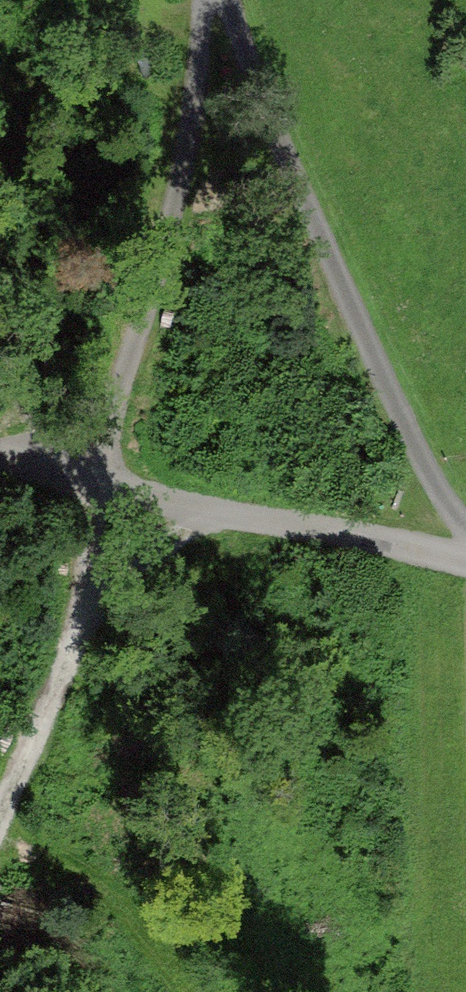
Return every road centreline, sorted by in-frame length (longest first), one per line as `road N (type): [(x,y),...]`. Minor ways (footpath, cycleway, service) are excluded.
road 1 (track): [(203,0),(174,176),(98,471),(79,617),(0,807)]
road 2 (unclassified): [(229,0),(465,539)]
road 3 (unclassified): [(465,554),(0,449)]

